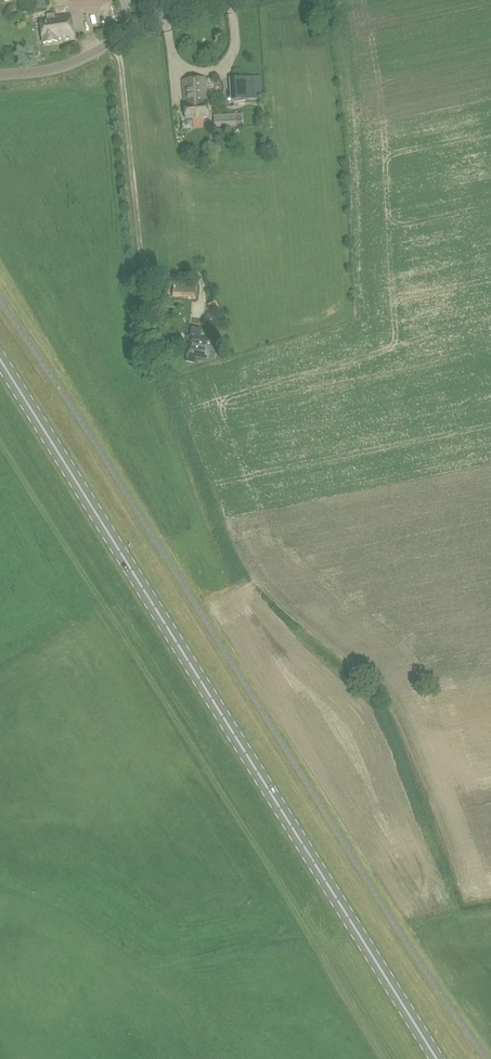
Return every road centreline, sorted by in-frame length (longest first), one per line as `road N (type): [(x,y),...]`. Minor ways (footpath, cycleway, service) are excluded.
road 1 (primary): [(438,1058),(0,362)]
road 2 (track): [(393,1058),(0,434)]
road 3 (unclassified): [(0,74),(56,67),(214,0)]

